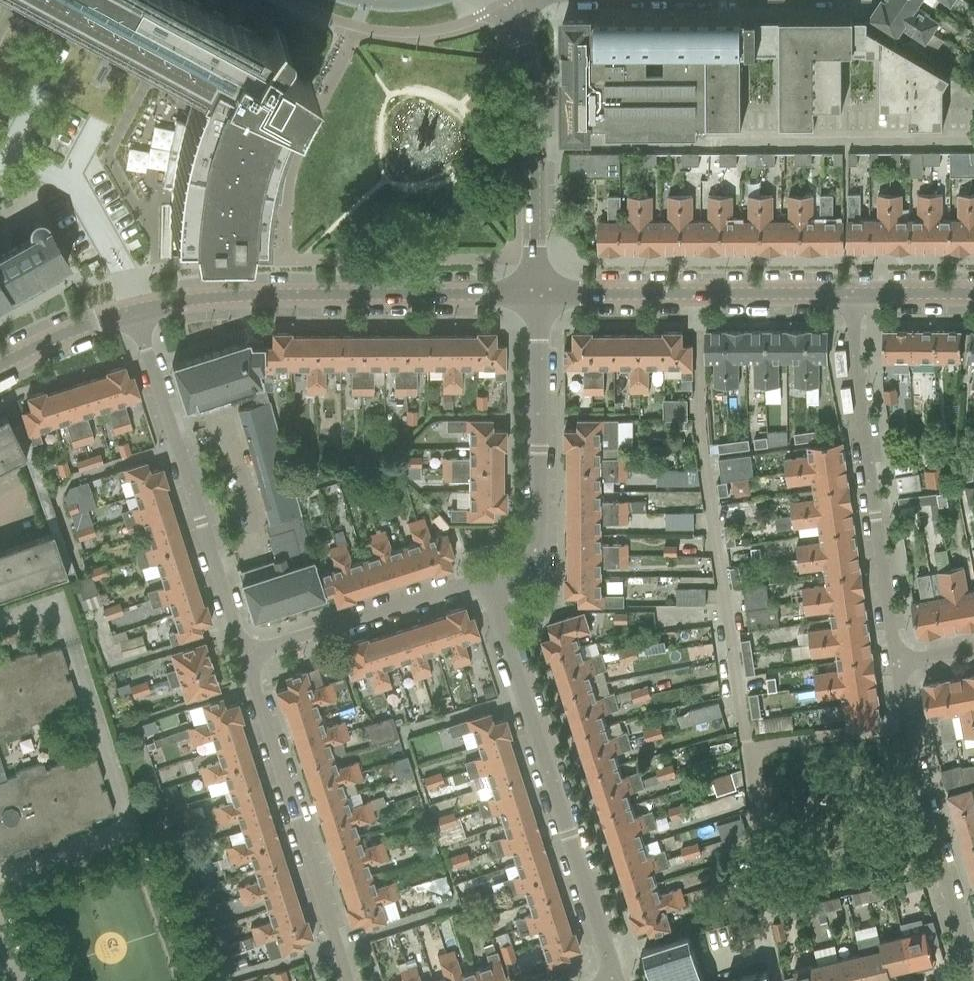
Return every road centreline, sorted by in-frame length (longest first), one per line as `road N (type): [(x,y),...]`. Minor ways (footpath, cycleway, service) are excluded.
road 1 (residential): [(0,881),(128,835),(53,607),(0,625)]
road 2 (residential): [(616,980),(486,581)]
road 3 (tertiary): [(134,311),(245,296),(537,293)]
road 4 (residential): [(853,293),(853,370),(897,665)]
road 5 (residential): [(134,311),(243,655)]
road 6 (residential): [(243,655),(346,980)]
road 7 (residential): [(486,581),(538,566),(537,293)]
road 8 (residential): [(973,980),(939,868),(897,665)]
road 9 (tertiary): [(853,293),(537,293)]
road 10 (tertiary): [(537,293),(533,91),(509,16)]
road 11 (residential): [(243,655),(486,581)]
road 12 (tertiary): [(0,367),(134,311)]
road 13 (tertiary): [(973,295),(853,293)]

